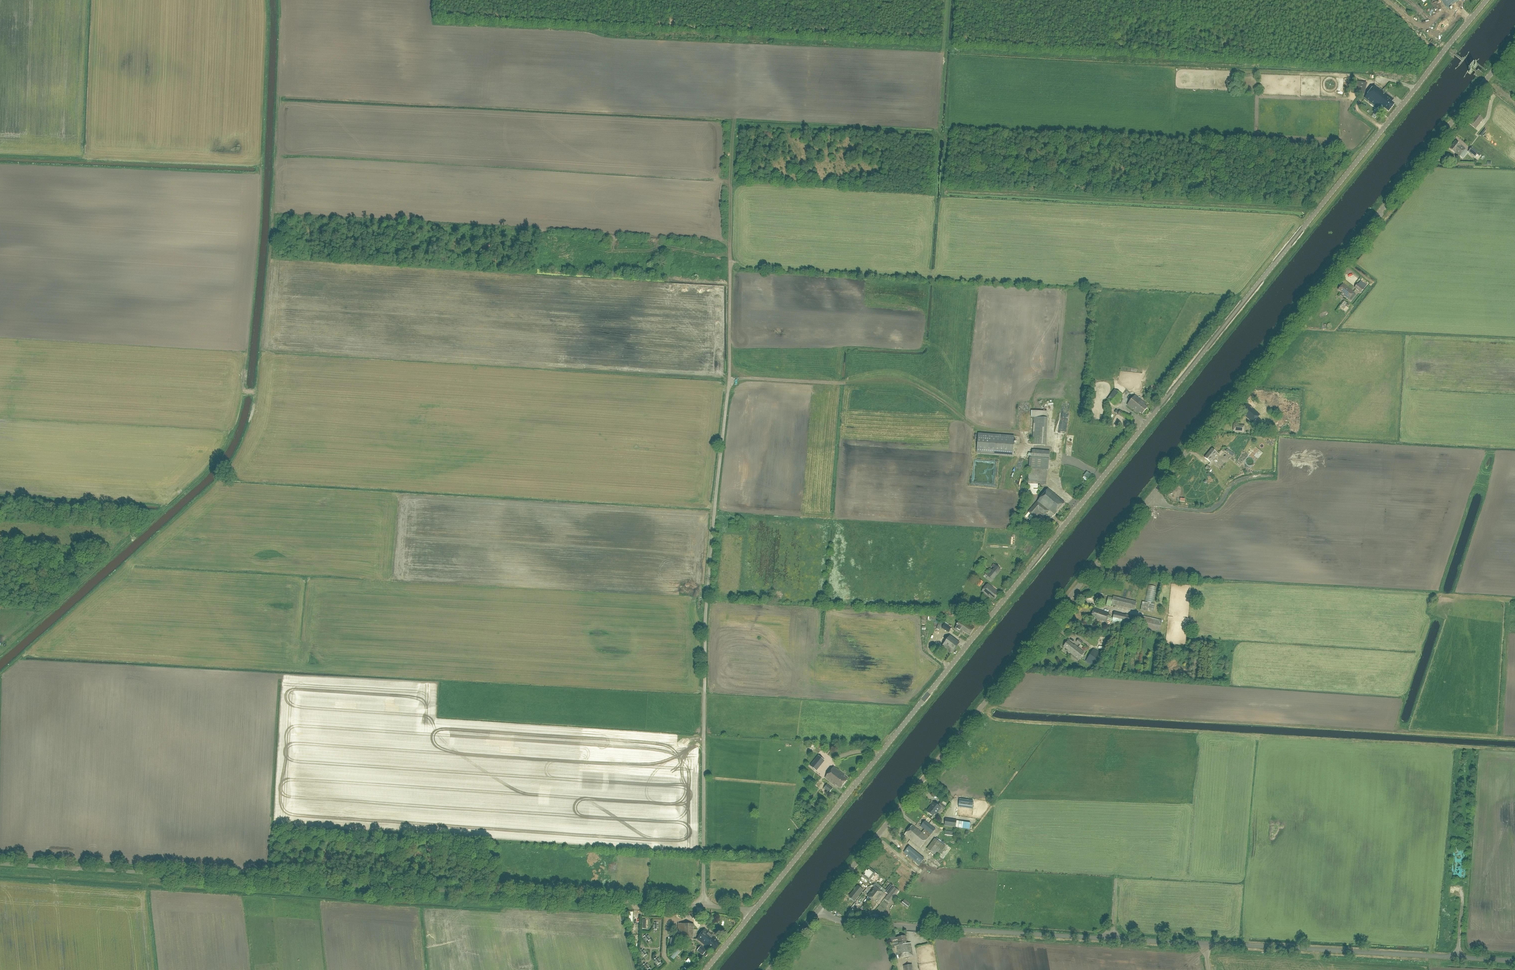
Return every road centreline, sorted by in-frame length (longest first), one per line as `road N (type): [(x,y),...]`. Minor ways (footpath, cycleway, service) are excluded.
road 1 (tertiary): [(1486,0),(751,915)]
road 2 (tertiary): [(818,911),(1514,44)]
road 3 (unclassified): [(703,906),(0,863)]
road 4 (unclassified): [(703,906),(704,619),(729,395),(730,270)]
road 5 (tertiary): [(1206,944),(841,921),(818,911)]
road 6 (tertiary): [(1514,961),(1206,944)]
road 7 (track): [(1272,477),(1238,481),(1208,511),(1150,498)]

